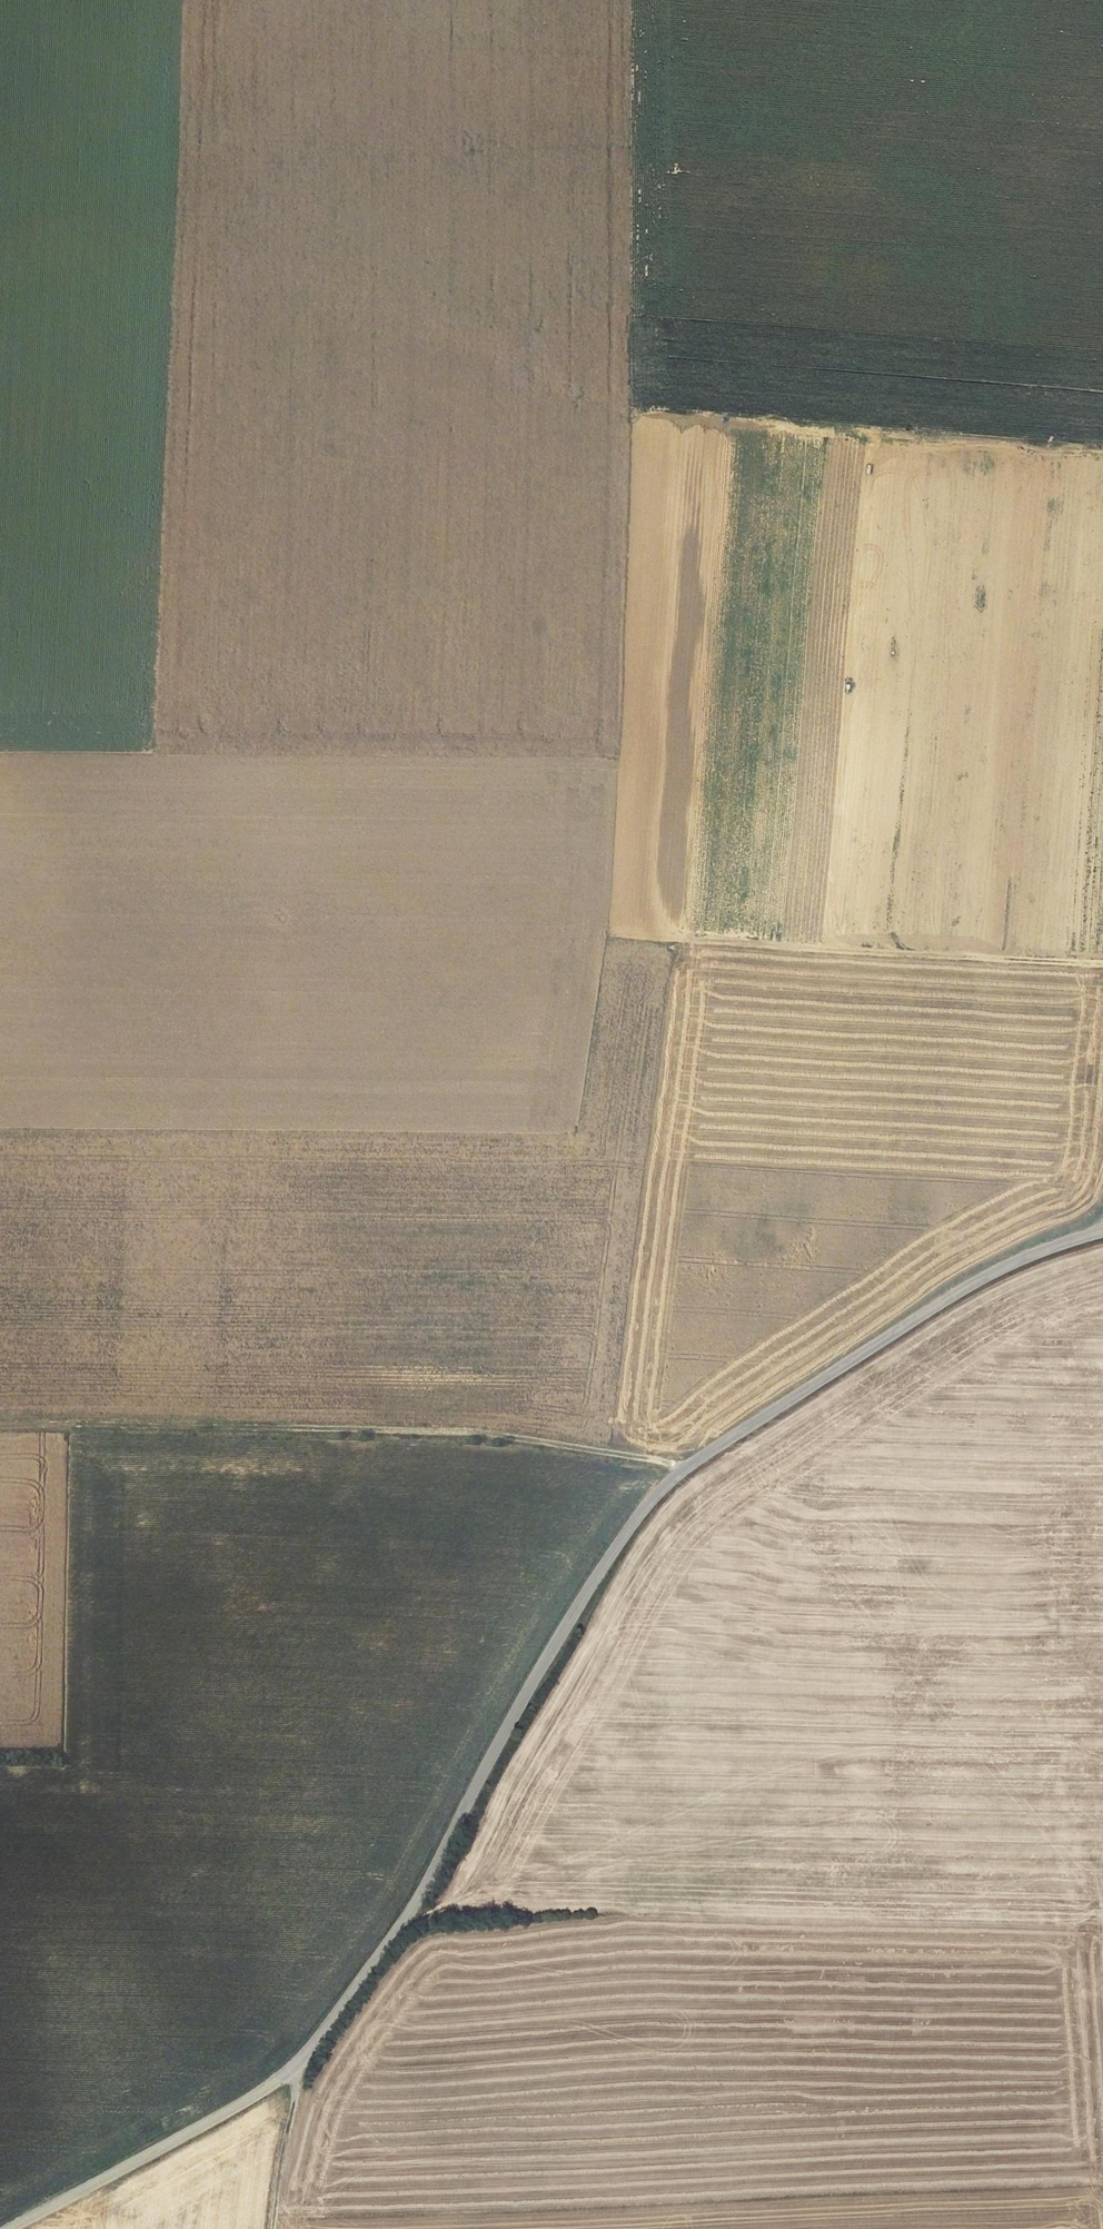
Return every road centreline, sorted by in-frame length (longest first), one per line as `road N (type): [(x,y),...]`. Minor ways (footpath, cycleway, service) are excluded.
road 1 (unclassified): [(17,2228),(297,2068),(420,1892),(605,1564),(677,1471),(1019,1261),(1102,1230)]
road 2 (track): [(0,1427),(484,1432),(662,1461),(677,1471)]
road 3 (track): [(1102,964),(694,939)]
road 4 (track): [(297,2068),(276,2228)]

